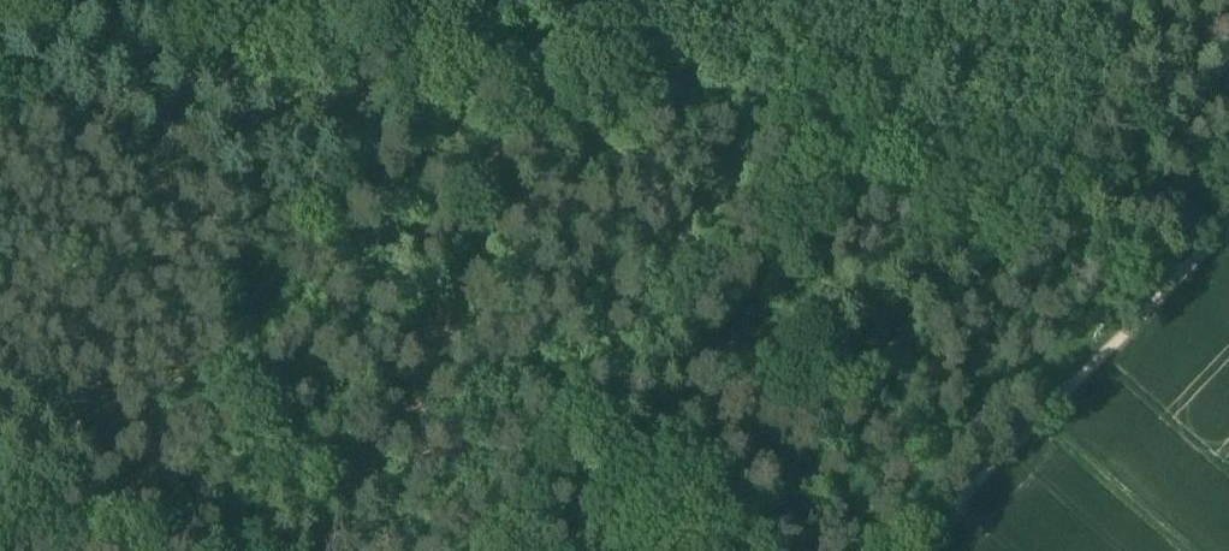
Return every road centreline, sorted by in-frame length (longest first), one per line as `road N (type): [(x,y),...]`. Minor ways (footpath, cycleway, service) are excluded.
road 1 (track): [(1176,273),(756,117),(458,70)]
road 2 (track): [(458,70),(29,550)]
road 3 (track): [(1228,218),(912,550)]
road 4 (track): [(71,0),(458,70)]
road 5 (track): [(1033,424),(1178,550)]

